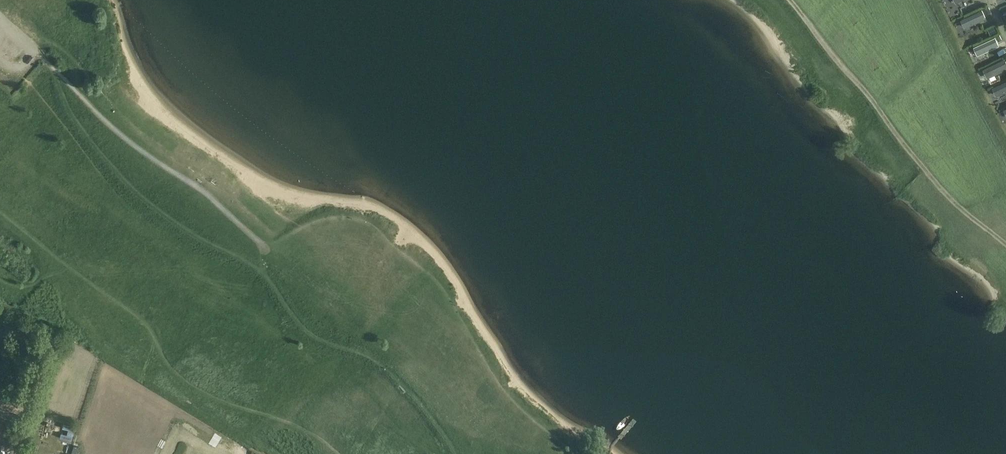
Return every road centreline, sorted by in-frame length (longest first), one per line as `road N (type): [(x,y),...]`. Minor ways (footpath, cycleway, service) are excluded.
road 1 (track): [(1005,244),(944,193),(789,0)]

